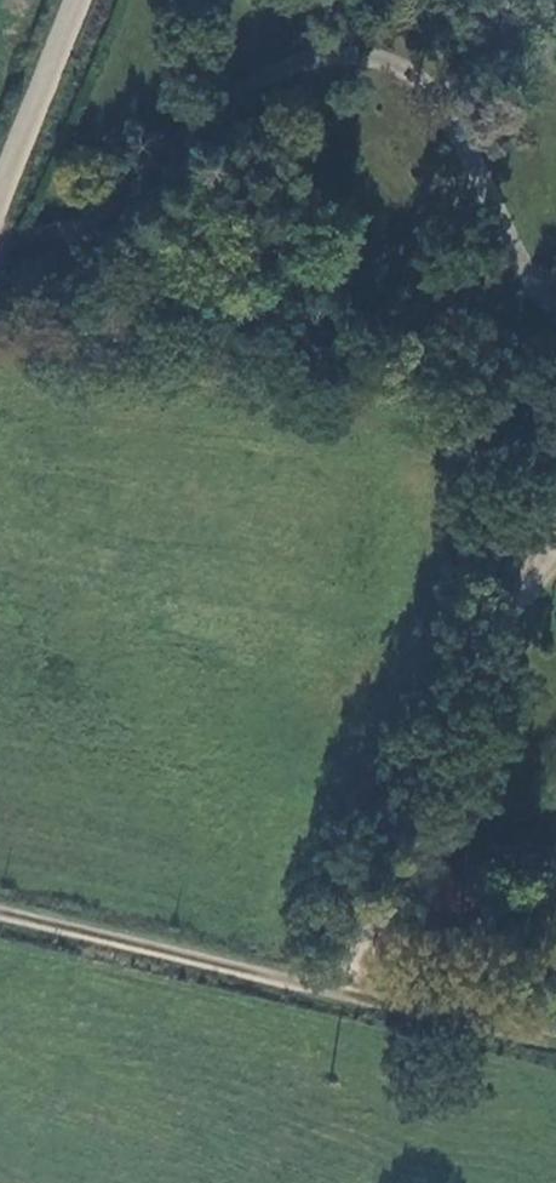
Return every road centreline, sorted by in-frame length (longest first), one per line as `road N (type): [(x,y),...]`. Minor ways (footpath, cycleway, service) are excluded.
road 1 (track): [(0,908),(555,1043)]
road 2 (unclassified): [(78,0),(0,192)]

